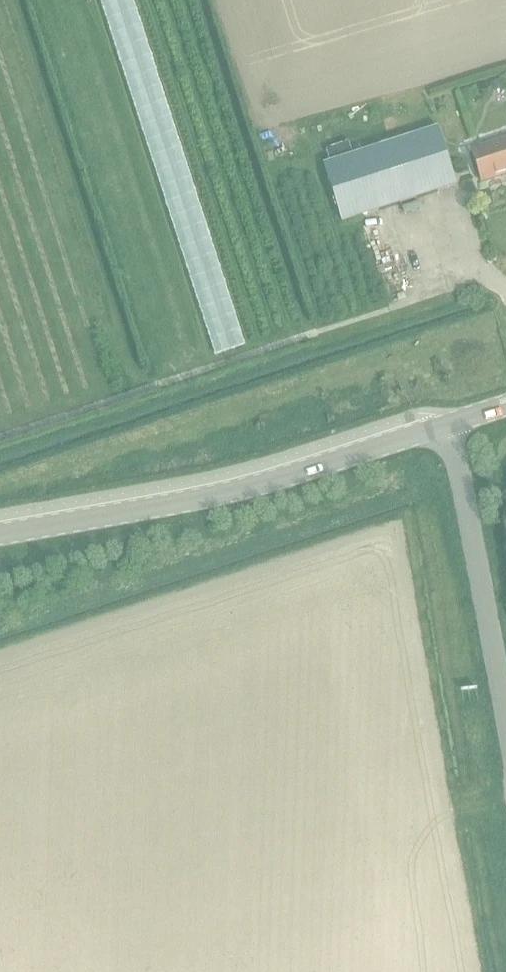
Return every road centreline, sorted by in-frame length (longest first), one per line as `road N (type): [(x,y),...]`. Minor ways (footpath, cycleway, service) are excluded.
road 1 (tertiary): [(0,534),(223,493),(444,424)]
road 2 (residential): [(444,424),(505,708)]

